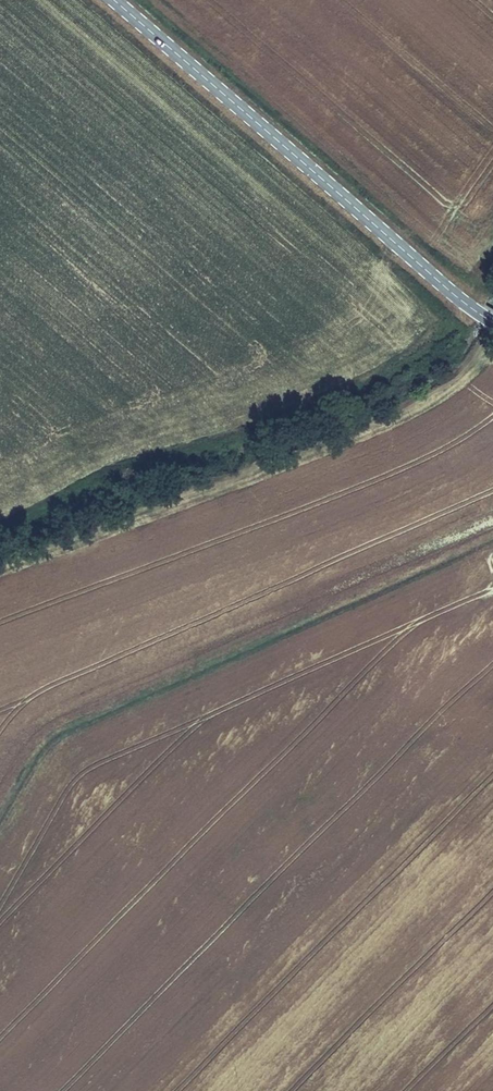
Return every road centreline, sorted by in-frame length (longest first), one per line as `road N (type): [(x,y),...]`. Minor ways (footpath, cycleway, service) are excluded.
road 1 (secondary): [(111,0),(492,319)]

